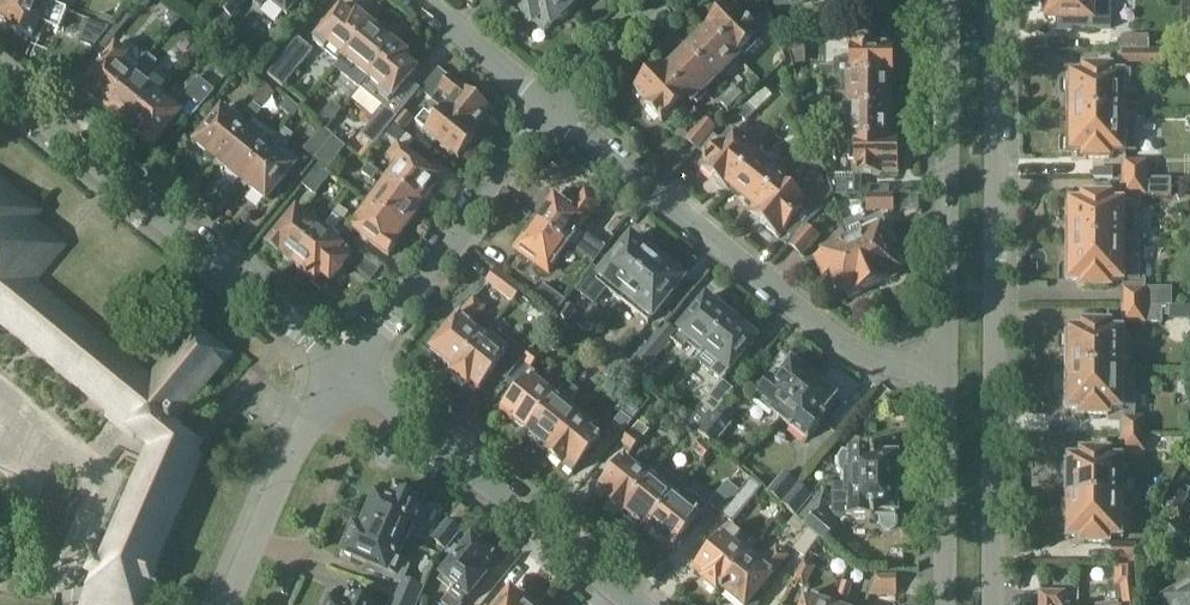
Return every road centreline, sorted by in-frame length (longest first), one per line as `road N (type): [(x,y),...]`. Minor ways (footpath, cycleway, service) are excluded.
road 1 (residential): [(993,604),(999,0)]
road 2 (residential): [(945,367),(882,365),(813,330),(553,106)]
road 3 (residential): [(353,366),(0,83)]
road 4 (residential): [(639,604),(353,366)]
road 5 (residential): [(949,0),(945,367)]
road 6 (residential): [(353,366),(553,106)]
road 7 (residential): [(222,604),(281,468),(353,366)]
road 8 (residential): [(282,604),(350,438),(353,366)]
road 9 (residential): [(945,367),(944,604)]
road 10 (residential): [(553,106),(423,0)]
road 11 (residential): [(553,106),(656,0)]

